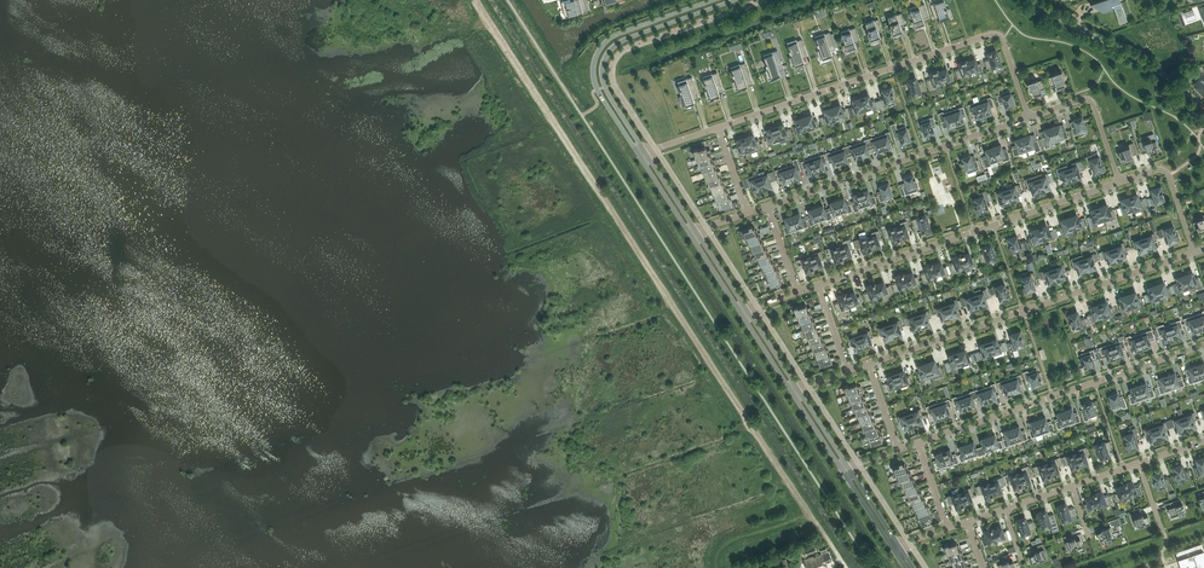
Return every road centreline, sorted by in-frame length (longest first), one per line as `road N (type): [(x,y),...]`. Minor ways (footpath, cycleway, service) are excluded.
road 1 (track): [(812,518),(475,0)]
road 2 (residential): [(1029,118),(1003,40),(990,35),(719,127)]
road 3 (residential): [(1194,252),(870,364)]
road 4 (residential): [(1120,182),(818,285)]
road 5 (residential): [(918,443),(1203,345)]
road 6 (residential): [(1029,118),(768,207)]
road 7 (secondary): [(646,153),(605,87),(608,53),(631,37),(736,0)]
road 8 (secondary): [(712,0),(620,33),(599,52),(597,90),(640,155)]
road 9 (unclassified): [(1203,107),(1163,73),(1029,0)]
road 10 (residential): [(1120,182),(1087,100),(1029,118)]
road 11 (residential): [(1194,252),(1168,175),(1156,170),(1120,182)]

